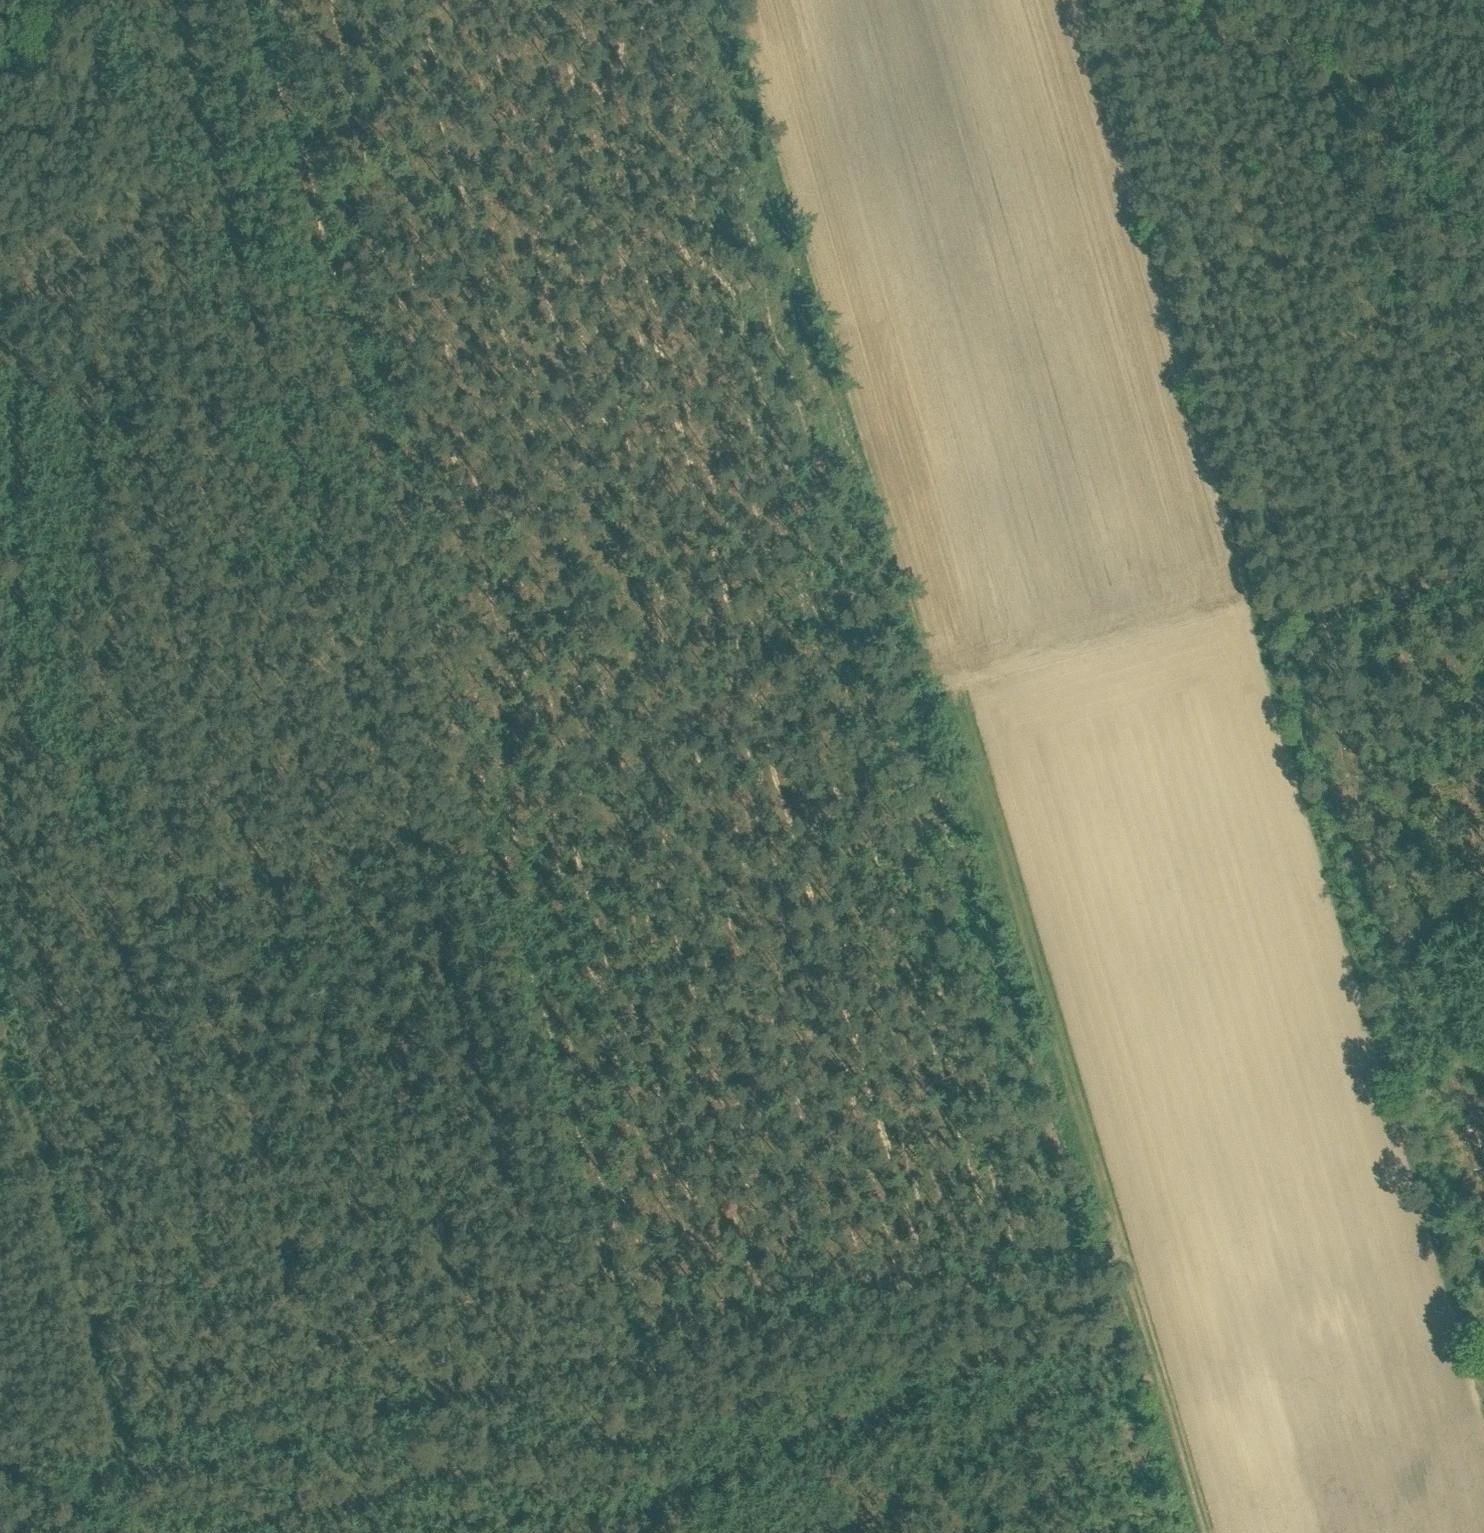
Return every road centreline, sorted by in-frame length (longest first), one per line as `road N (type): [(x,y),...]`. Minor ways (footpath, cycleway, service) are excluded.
road 1 (track): [(0,966),(154,1532)]

